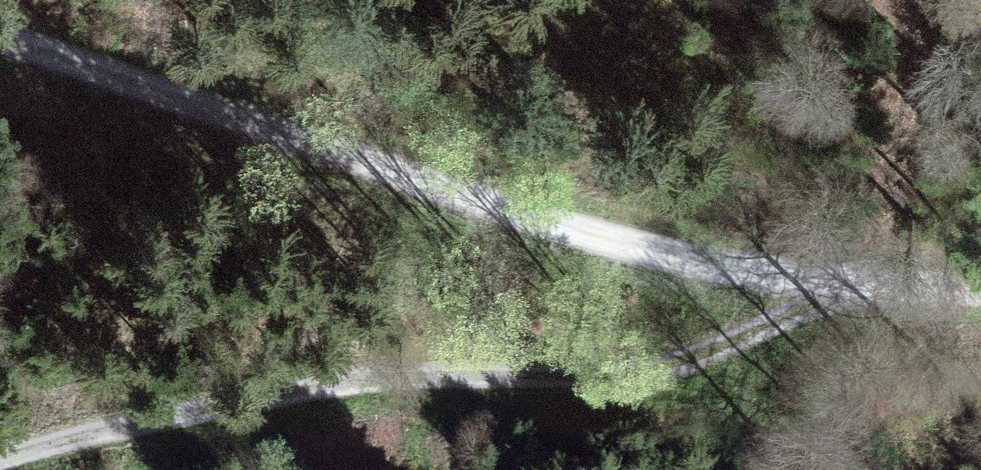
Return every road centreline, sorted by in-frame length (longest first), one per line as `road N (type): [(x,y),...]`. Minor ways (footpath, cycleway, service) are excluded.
road 1 (track): [(980,287),(830,286),(566,252),(0,30)]
road 2 (track): [(830,286),(643,377),(354,382),(193,409),(0,459)]

